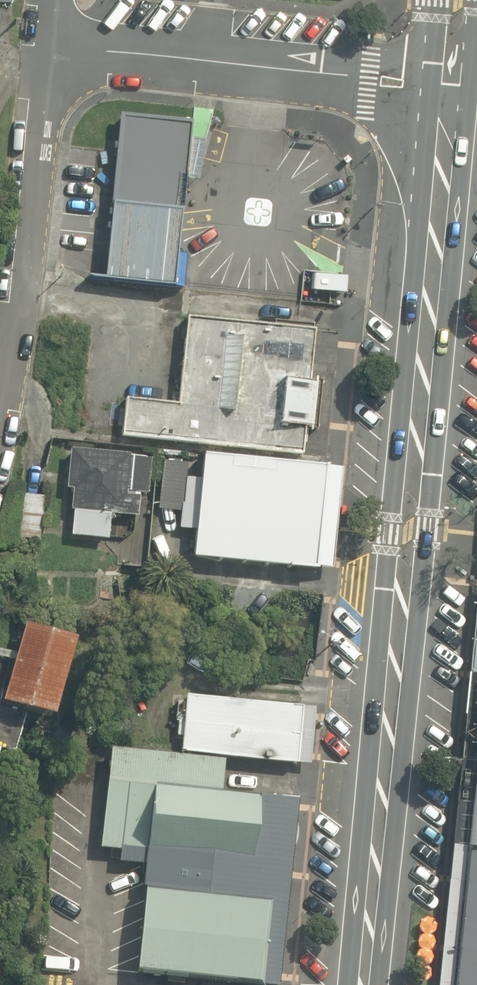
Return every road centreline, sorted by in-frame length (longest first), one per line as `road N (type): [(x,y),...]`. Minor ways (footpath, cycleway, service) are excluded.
road 1 (secondary): [(361,984),(451,93)]
road 2 (residential): [(451,93),(54,43)]
road 3 (residential): [(0,428),(20,341),(54,43)]

